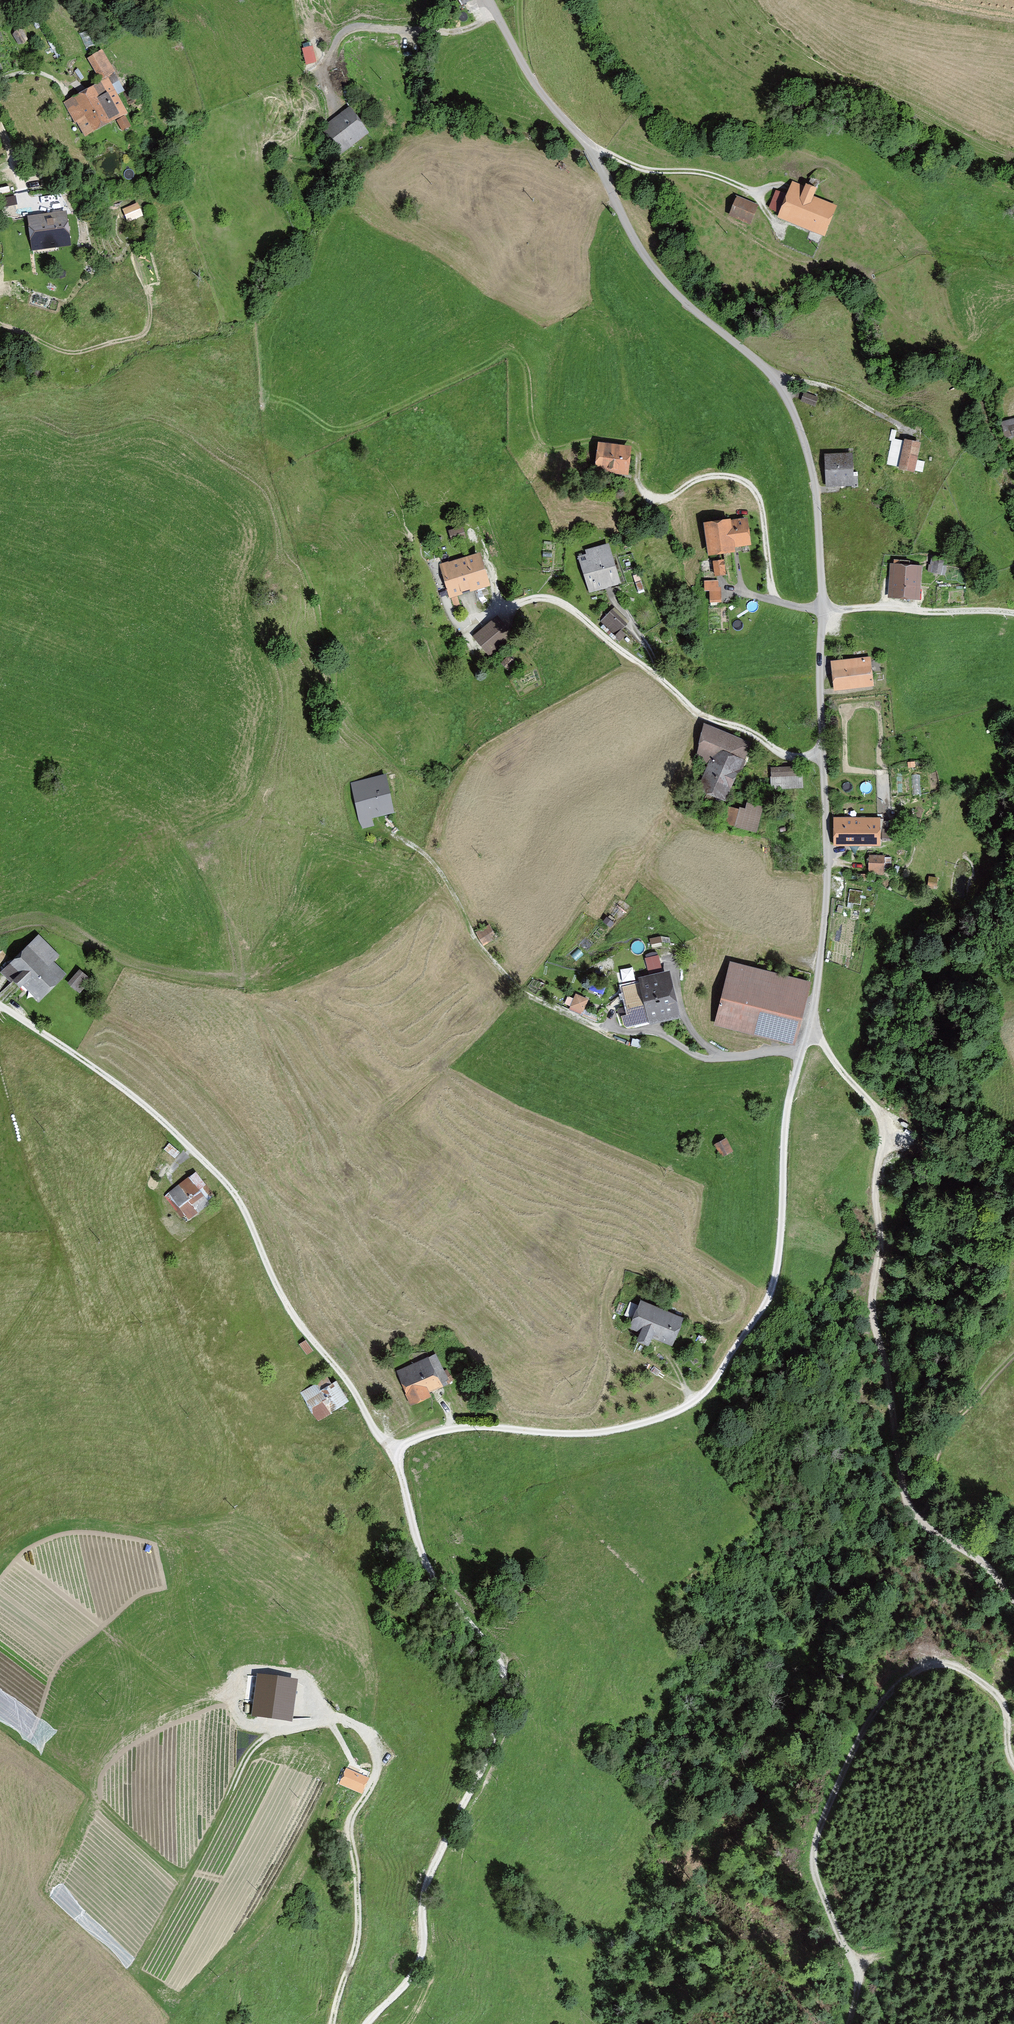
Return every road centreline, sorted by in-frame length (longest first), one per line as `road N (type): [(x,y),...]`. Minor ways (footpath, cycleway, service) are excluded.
road 1 (unclassified): [(491,0),(529,74),(591,151),(656,270),(771,373),(795,413),(818,495),(828,873),(812,1023),(787,1119)]
road 2 (track): [(809,1030),(881,1111),(885,1127),(875,1292),(911,1511),(1013,1599)]
road 3 (track): [(366,2023),(418,1966),(425,1886),(481,1767),(503,1682),(497,1654),(427,1568),(396,1449)]
road 4 (track): [(787,1119),(773,1284),(758,1319),(694,1400),(614,1429),(465,1424),(396,1449)]
road 5 (track): [(396,1449),(285,1296),(227,1179),(153,1108),(0,1003)]
road 6 (track): [(1013,1770),(1004,1711),(969,1670),(944,1664),(917,1672),(893,1686),(873,1715),(817,1833),(820,1895),(855,1962),(858,1992),(848,2023)]
road 7 (track): [(334,2023),(357,1952),(359,1828),(379,1778),(376,1746),(342,1714),(291,1731)]
road 8 (track): [(383,833),(441,870),(506,977),(535,999),(616,1030)]
road 9 (track): [(779,231),(758,194),(729,180),(648,169),(584,140)]
road 10 (track): [(924,436),(825,387),(771,373)]

